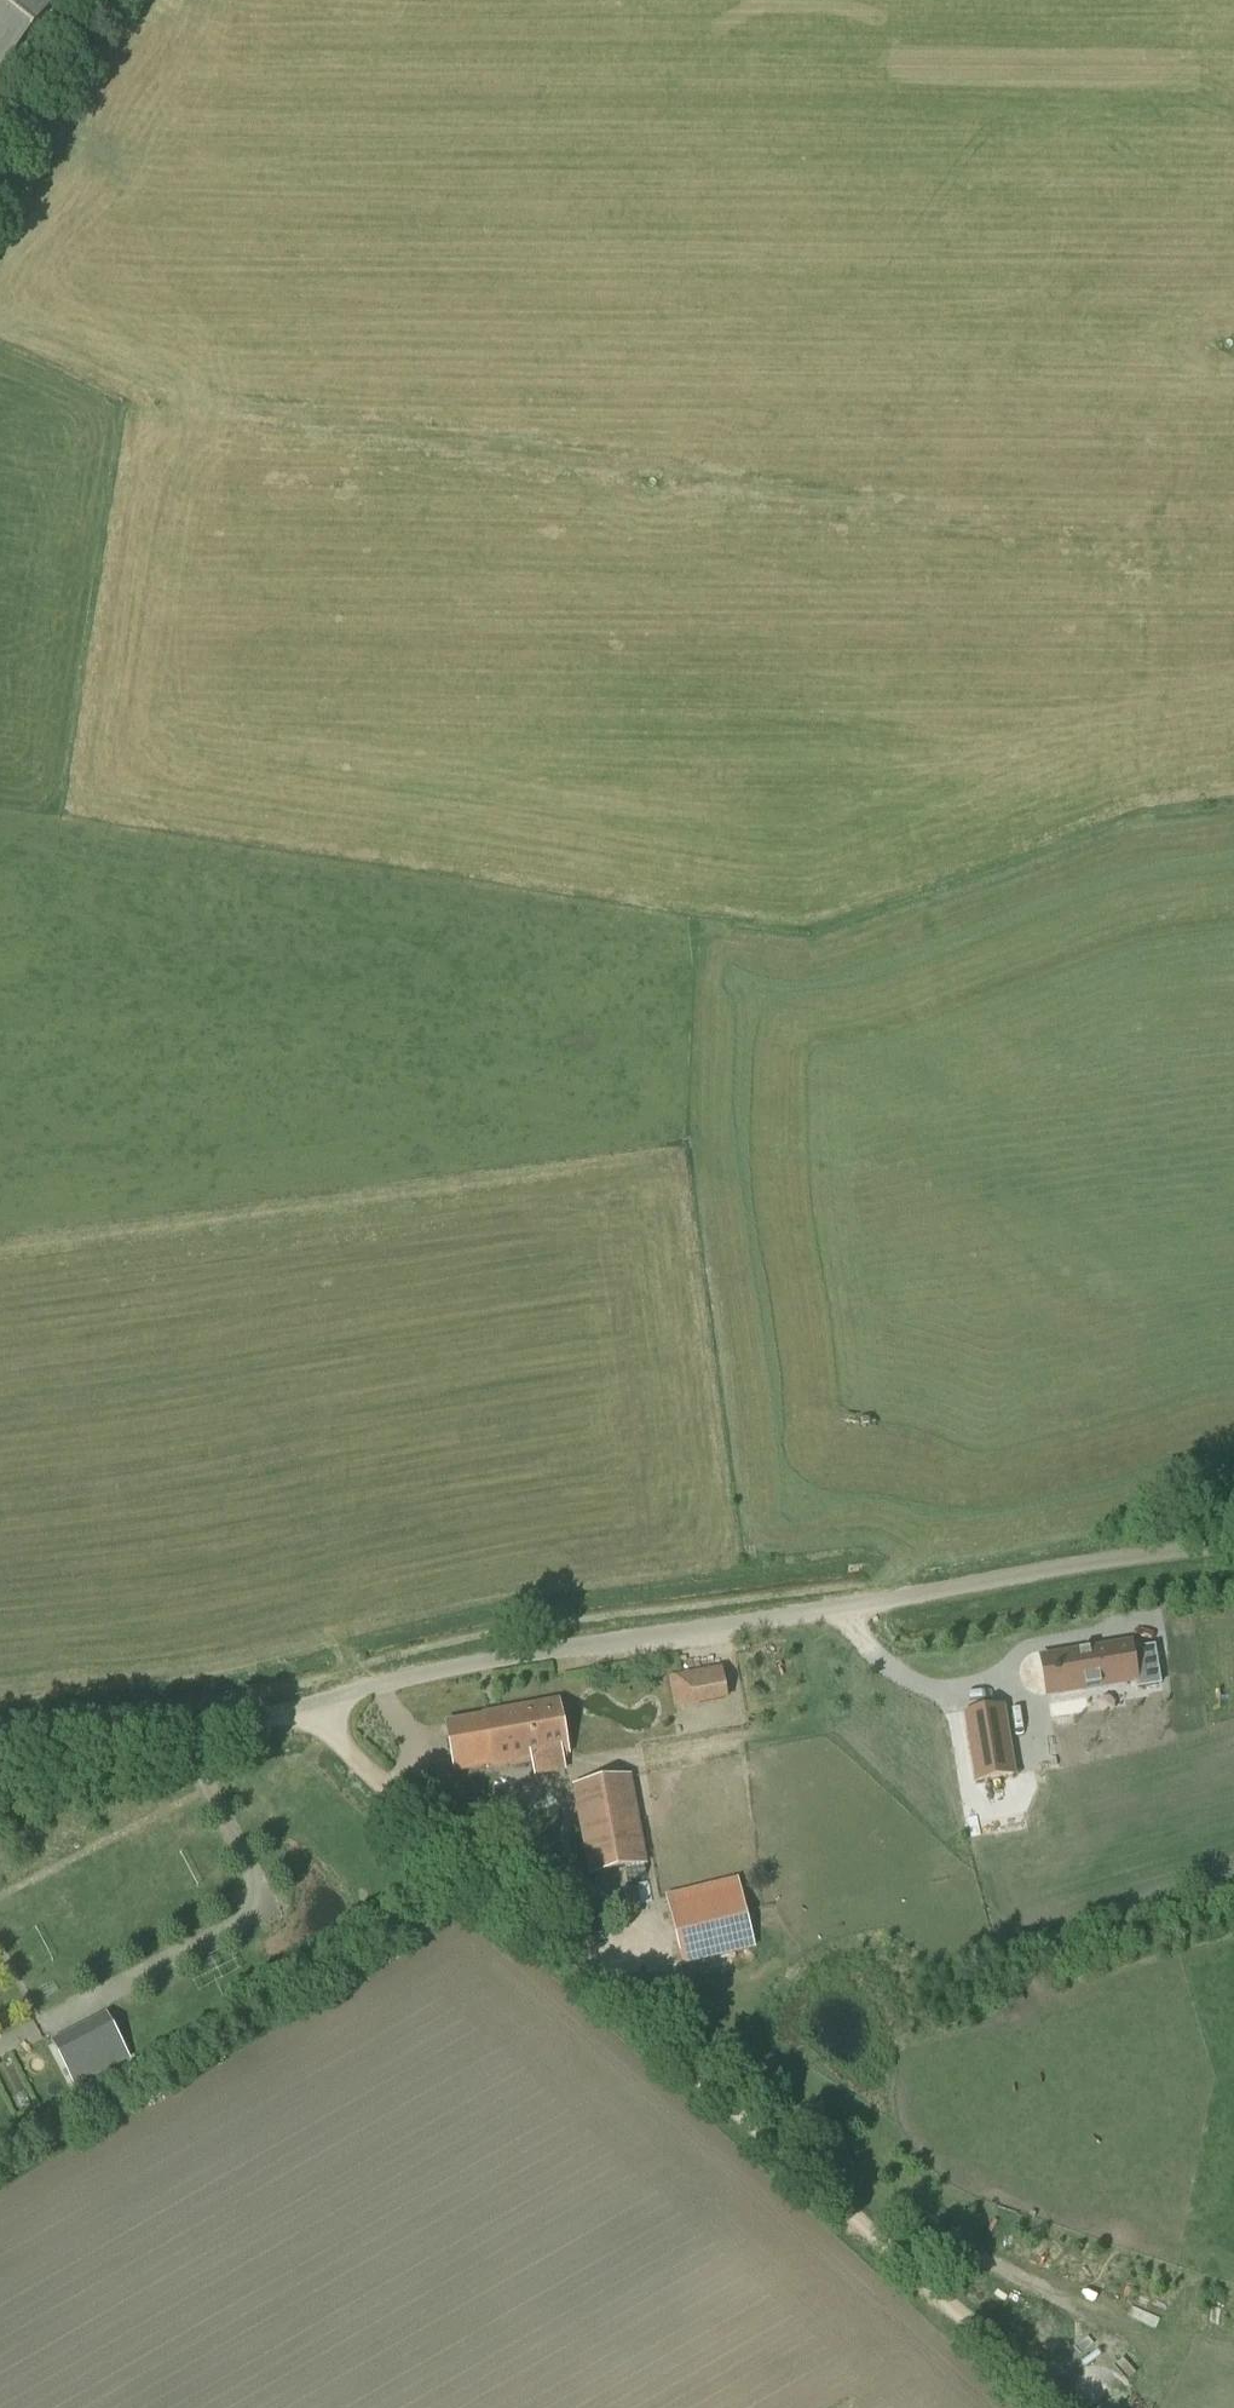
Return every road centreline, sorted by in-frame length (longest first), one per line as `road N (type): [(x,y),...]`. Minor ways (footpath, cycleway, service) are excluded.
road 1 (unclassified): [(0,1753),(194,1732),(564,1648),(1233,1547)]
road 2 (track): [(307,1711),(1051,2407)]

